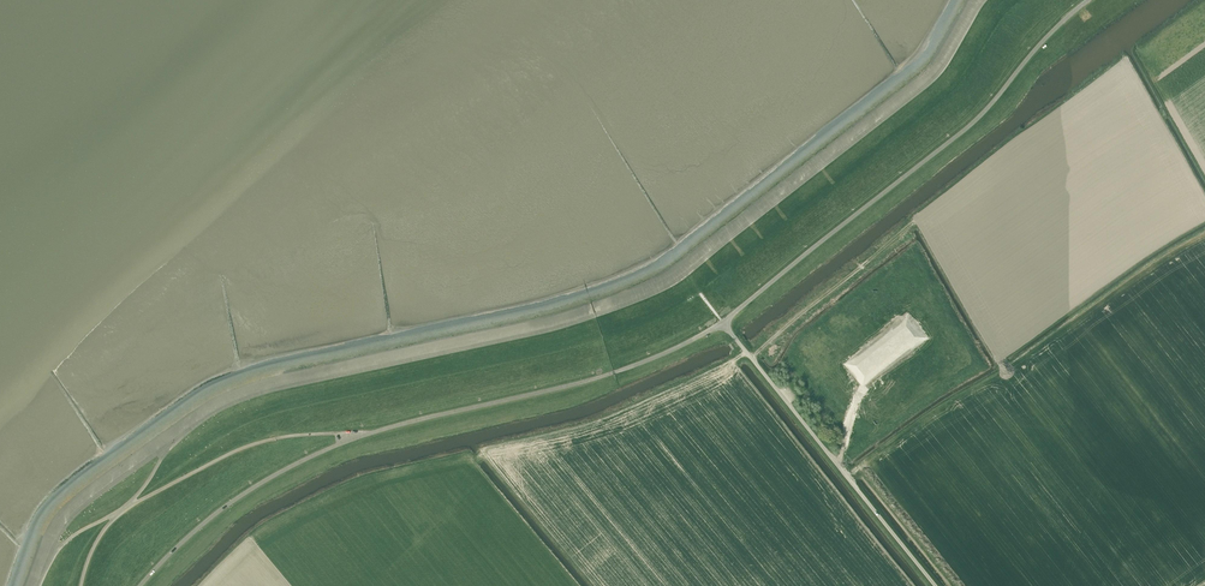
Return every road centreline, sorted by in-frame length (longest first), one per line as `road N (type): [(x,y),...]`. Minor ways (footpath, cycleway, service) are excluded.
road 1 (unclassified): [(723,322),(971,125),(1088,0)]
road 2 (unclassified): [(353,437),(582,383),(723,322)]
road 3 (unclassified): [(935,585),(723,322)]
road 4 (unclassified): [(141,585),(226,507),(353,437)]
road 5 (unclassified): [(116,513),(249,447),(353,437)]
road 6 (track): [(916,222),(752,359)]

